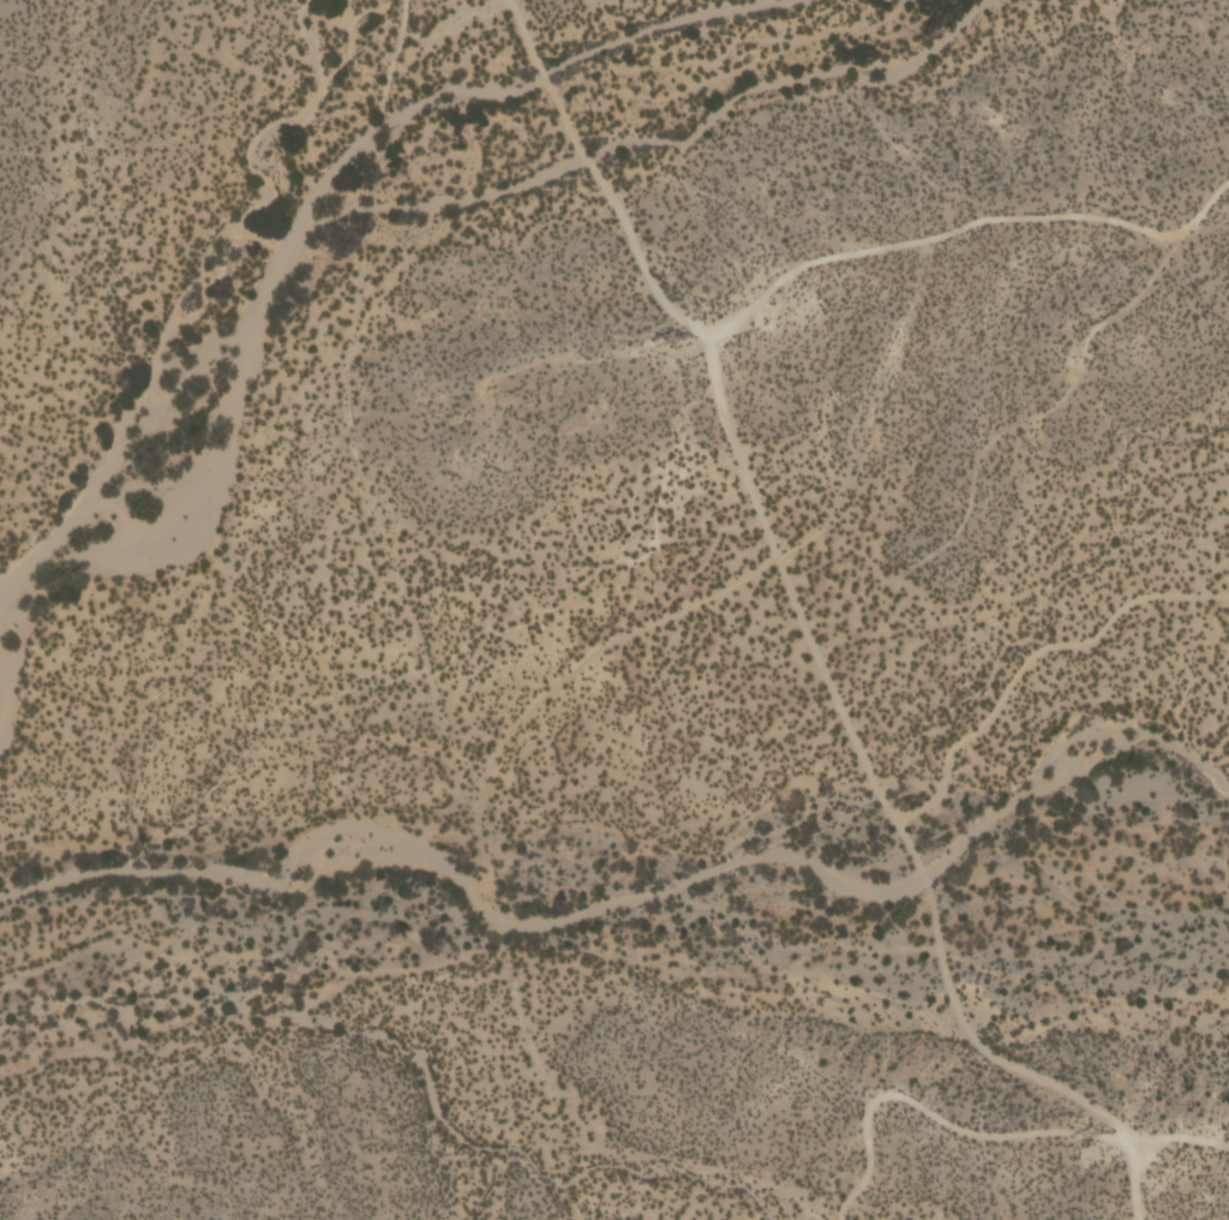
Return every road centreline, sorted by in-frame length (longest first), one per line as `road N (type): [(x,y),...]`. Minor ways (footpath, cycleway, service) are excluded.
road 1 (track): [(922,874),(871,782),(742,462),(715,391),(708,334),(657,291),(637,259),(506,0)]
road 2 (track): [(1228,1147),(1198,1135),(1158,1141),(988,1134),(915,1094),(892,1095),(867,1111),(874,1166),(841,1208),(843,1219)]
road 3 (track): [(1140,1219),(1120,1123),(983,1049),(959,1019),(922,874)]
road 4 (track): [(1228,592),(1141,594),(1119,604),(1085,641),(1049,644),(1031,656),(988,717),(951,744),(940,787),(918,811),(894,815)]

